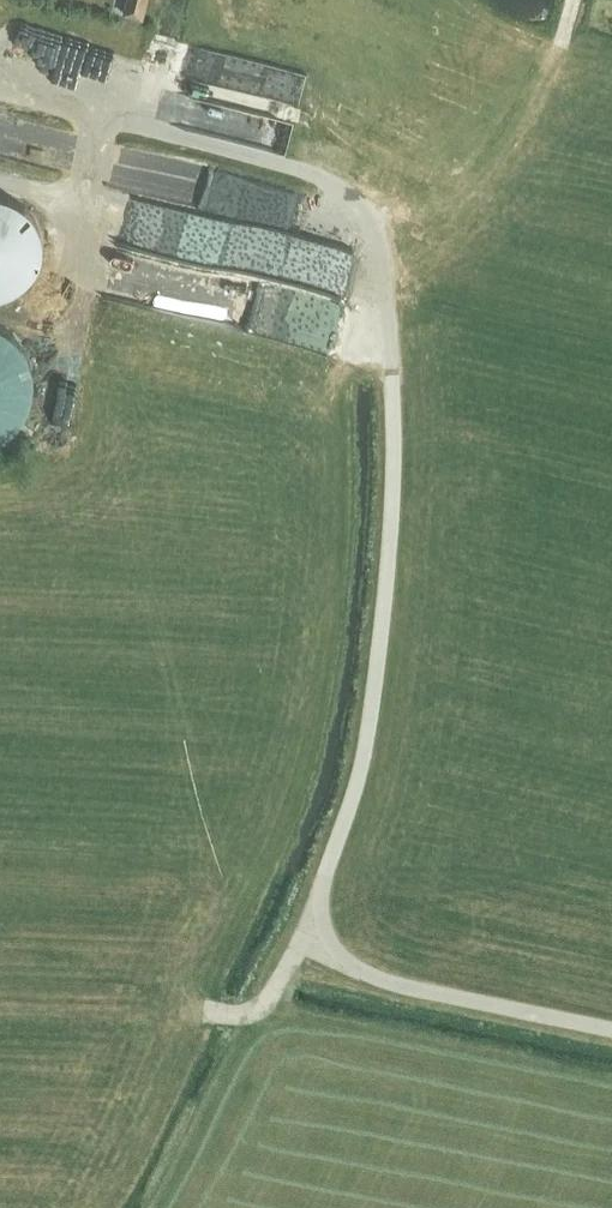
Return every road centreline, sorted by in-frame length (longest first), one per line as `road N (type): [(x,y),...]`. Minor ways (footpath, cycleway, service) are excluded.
road 1 (track): [(611,1031),(387,982),(353,967),(321,930),(323,883),(372,719),(393,507),(393,373),(373,218),(351,190),(319,175),(118,119),(97,102),(0,70)]
road 2 (track): [(317,910),(256,1011),(209,1011)]

